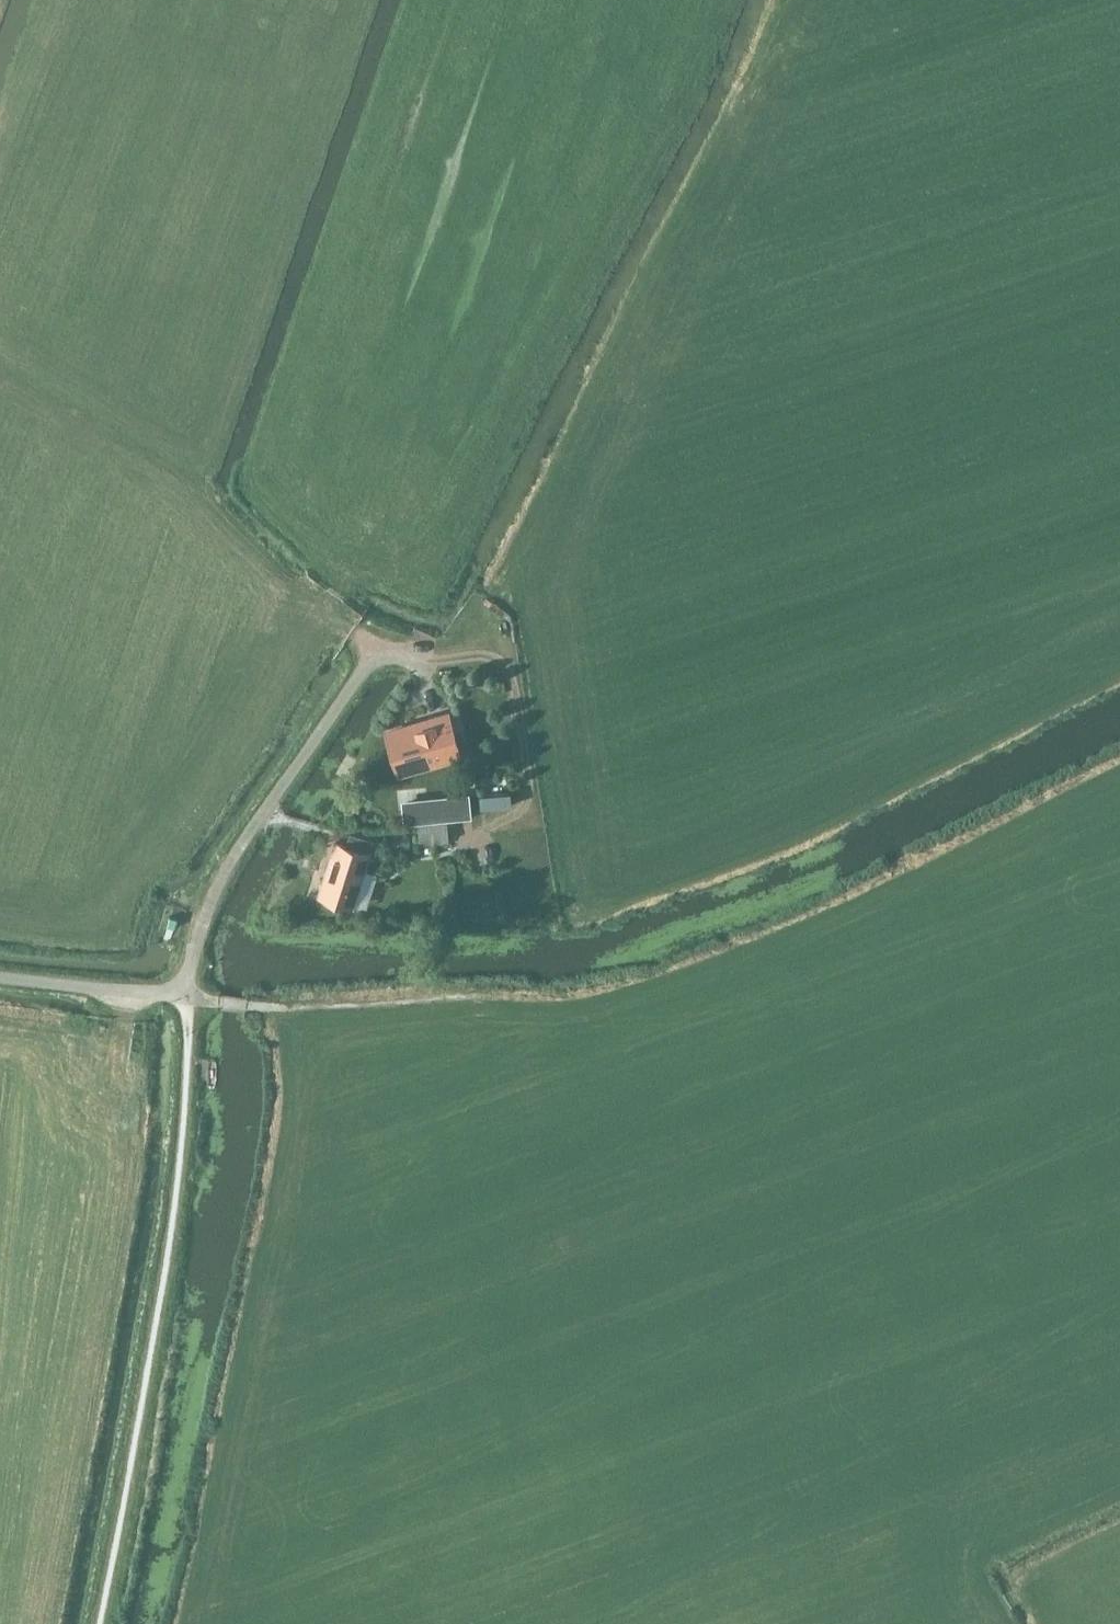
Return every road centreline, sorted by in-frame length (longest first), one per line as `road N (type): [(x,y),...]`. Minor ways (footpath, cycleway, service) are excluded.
road 1 (track): [(1119,588),(746,792),(574,812),(551,707)]
road 2 (track): [(266,1005),(482,1004)]
road 3 (unclassified): [(0,977),(186,997)]

